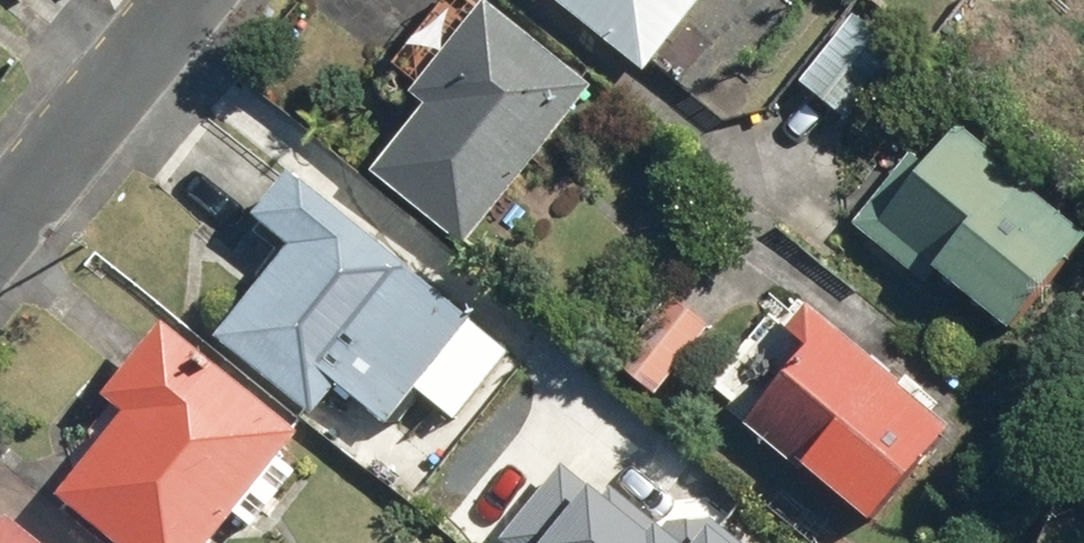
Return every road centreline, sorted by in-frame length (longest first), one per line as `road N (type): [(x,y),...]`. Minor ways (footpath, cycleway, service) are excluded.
road 1 (residential): [(0,237),(194,0)]

